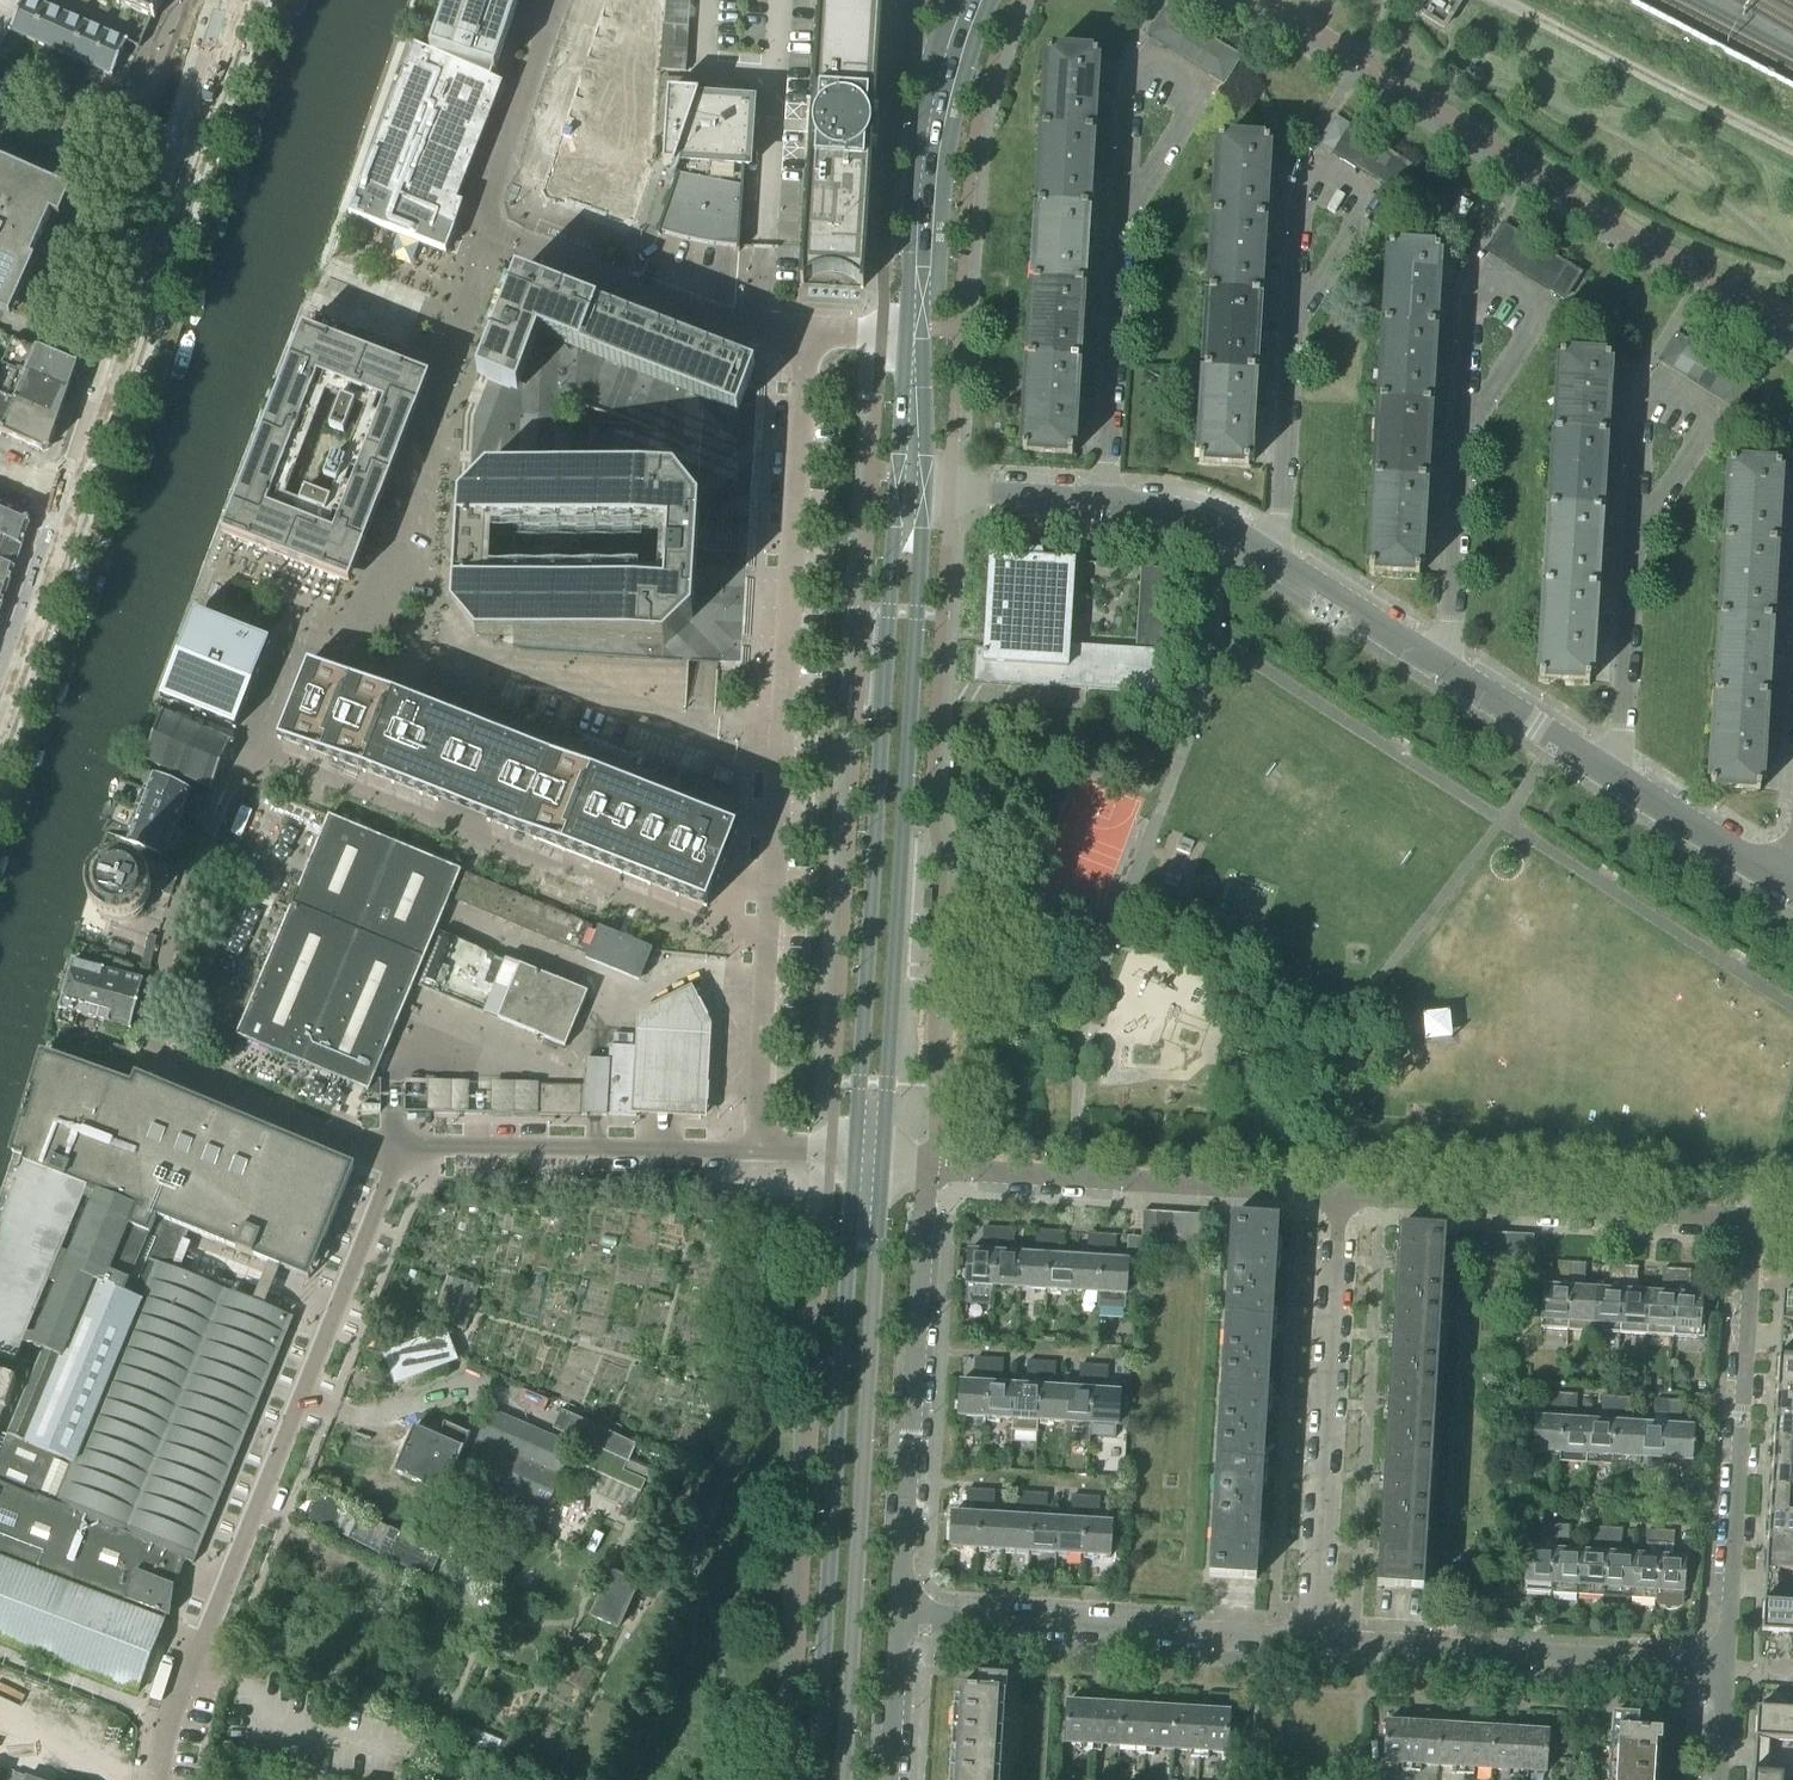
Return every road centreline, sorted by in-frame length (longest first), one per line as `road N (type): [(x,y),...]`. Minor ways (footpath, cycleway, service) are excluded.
road 1 (unclassified): [(802,338),(751,1158)]
road 2 (secondary): [(868,1163),(911,489)]
road 3 (secondary): [(828,1779),(868,1163)]
road 4 (residential): [(413,1168),(183,1065),(163,1049),(158,1011),(177,920),(247,744)]
road 5 (residential): [(802,338),(724,325),(499,230),(486,192),(552,0)]
road 6 (unclassified): [(186,1680),(390,1185),(413,1168)]
road 7 (residential): [(76,505),(239,0)]
road 8 (residential): [(900,1617),(930,1168)]
road 9 (residential): [(1754,1221),(1727,1668)]
road 10 (residential): [(1340,1195),(1313,1639)]
road 11 (residential): [(1727,1668),(1313,1639)]
road 12 (residential): [(1340,1195),(1754,1221)]
road 13 (residential): [(1313,1639),(900,1617)]
road 14 (residential): [(930,1168),(1340,1195)]
road 15 (unclassified): [(413,1168),(444,1153),(751,1158)]
road 16 (secondary): [(915,332),(926,143),(965,0)]
road 17 (residential): [(1101,504),(1123,219)]
road 18 (residential): [(1273,558),(1297,320)]
road 19 (residential): [(1606,770),(1621,744),(1630,538)]
road 20 (residential): [(1436,660),(1450,638),(1463,435)]
road 21 (residential): [(0,714),(76,505)]
road 22 (residential): [(1123,219),(1191,104),(1165,77),(1146,75),(1131,99)]
road 23 (residential): [(1789,883),(1606,770)]
road 24 (residential): [(1630,538),(1702,429),(1673,402),(1652,405),(1641,423)]
road 25 (residential): [(1297,320),(1362,214),(1355,193),(1330,180),(1302,196)]
road 26 (residential): [(1606,770),(1436,660)]
road 27 (residential): [(1463,435),(1532,330),(1527,301),(1502,290),(1483,293)]
road 28 (residential): [(1436,660),(1273,558)]
road 29 (residential): [(1101,504),(911,489)]
road 30 (residential): [(1273,558),(1194,515),(1101,504)]
road 31 (residential): [(889,1779),(900,1617)]
road 32 (secondary): [(911,489),(915,332)]
road 33 (residential): [(1483,293),(1471,306),(1463,435)]
road 34 (residential): [(1302,196),(1297,320)]
road 35 (residential): [(1131,99),(1123,219)]

